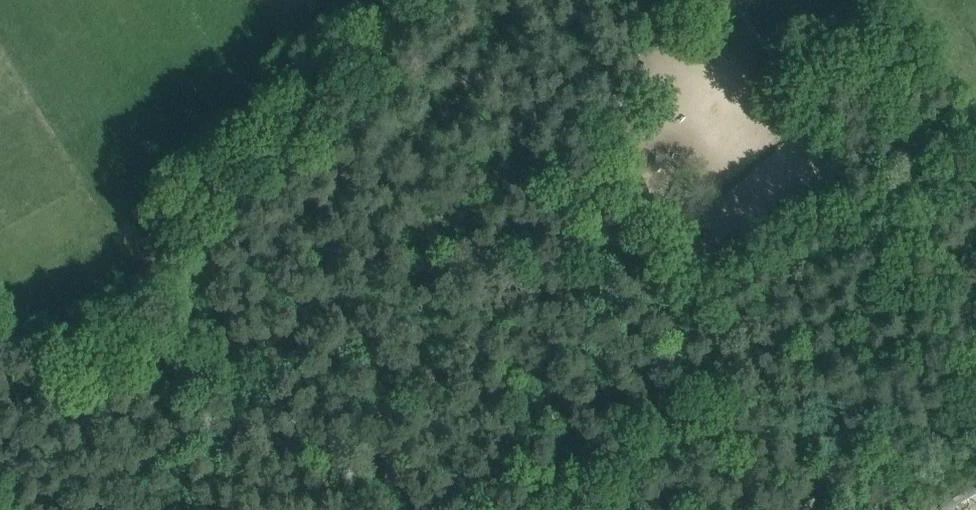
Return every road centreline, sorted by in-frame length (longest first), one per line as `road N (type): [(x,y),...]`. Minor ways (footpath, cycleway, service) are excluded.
road 1 (track): [(975,330),(739,0)]
road 2 (unclassified): [(808,509),(975,412)]

